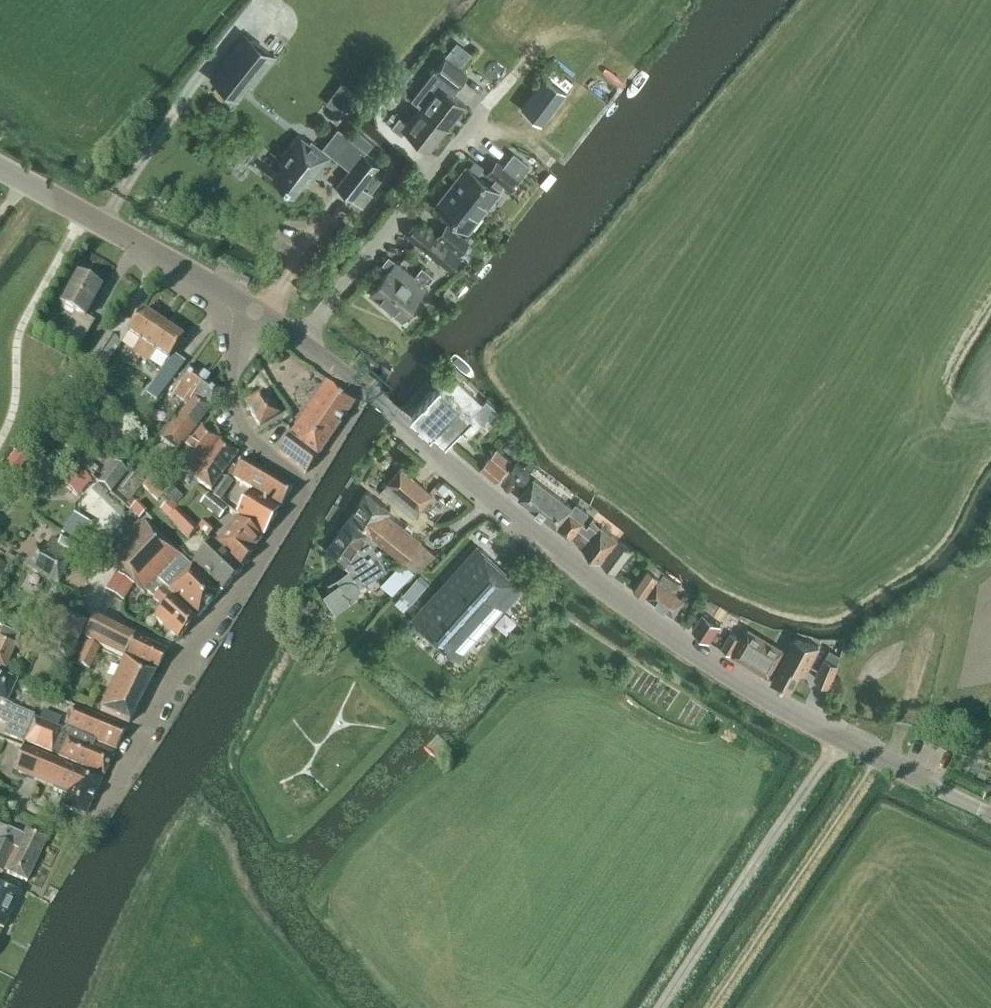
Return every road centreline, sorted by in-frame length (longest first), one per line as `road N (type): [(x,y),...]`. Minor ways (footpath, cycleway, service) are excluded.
road 1 (tertiary): [(990,811),(878,761),(671,637),(301,342)]
road 2 (unclassified): [(98,819),(304,488),(245,451),(227,401),(231,295)]
road 3 (tertiary): [(231,295),(0,166)]
road 4 (unclassified): [(301,342),(465,138)]

